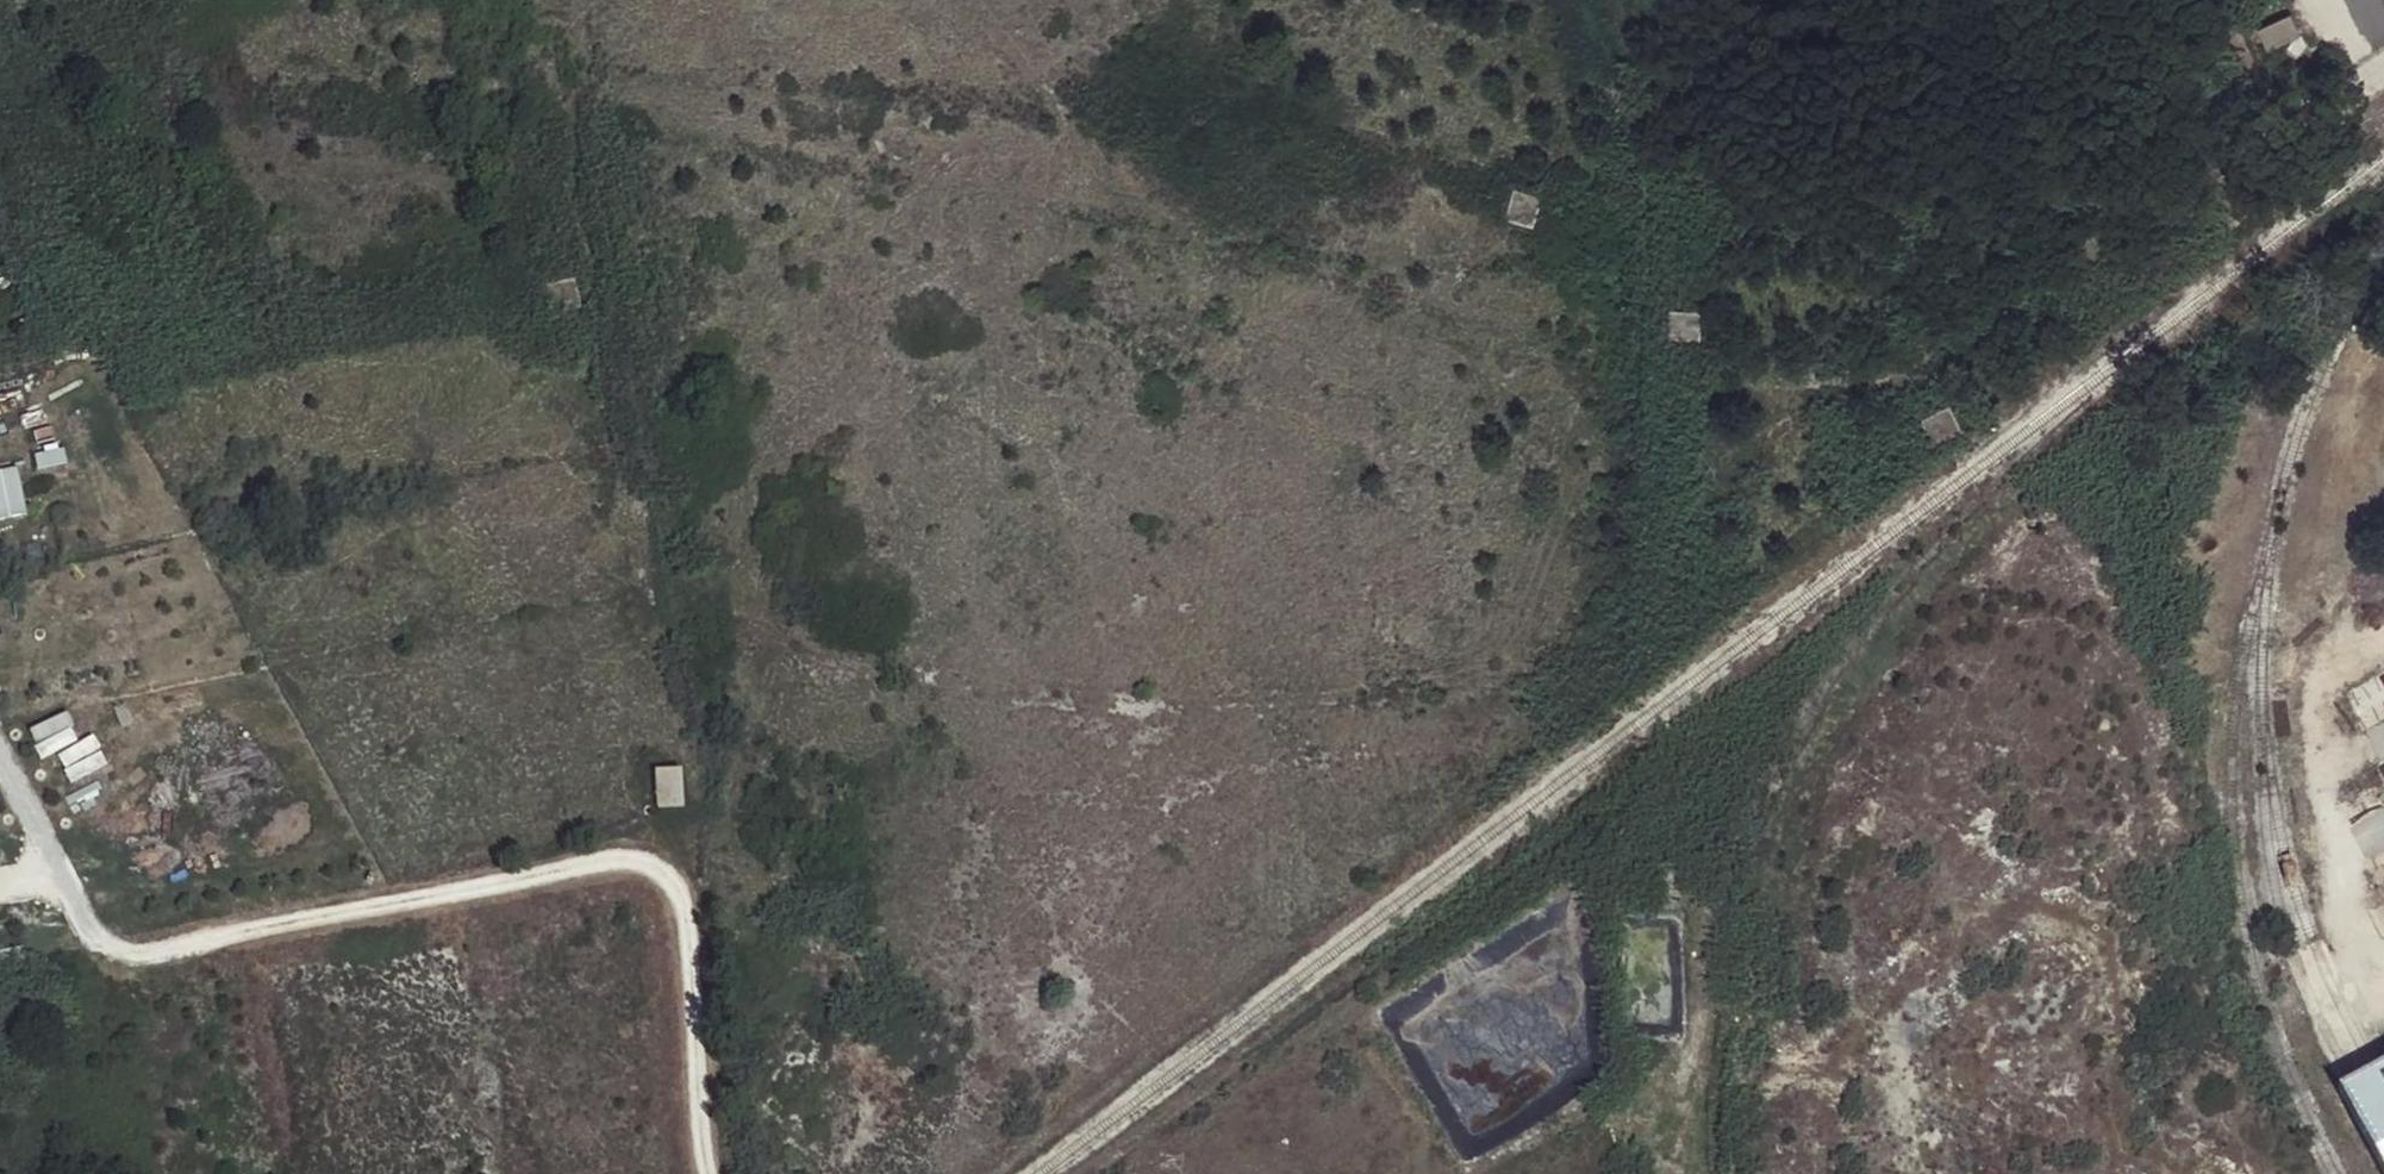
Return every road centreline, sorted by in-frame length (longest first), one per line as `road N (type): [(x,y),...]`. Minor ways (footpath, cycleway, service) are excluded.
road 1 (track): [(0,754),(85,916),(110,949),(149,959),(612,863),(648,862),(677,877),(709,1173)]

